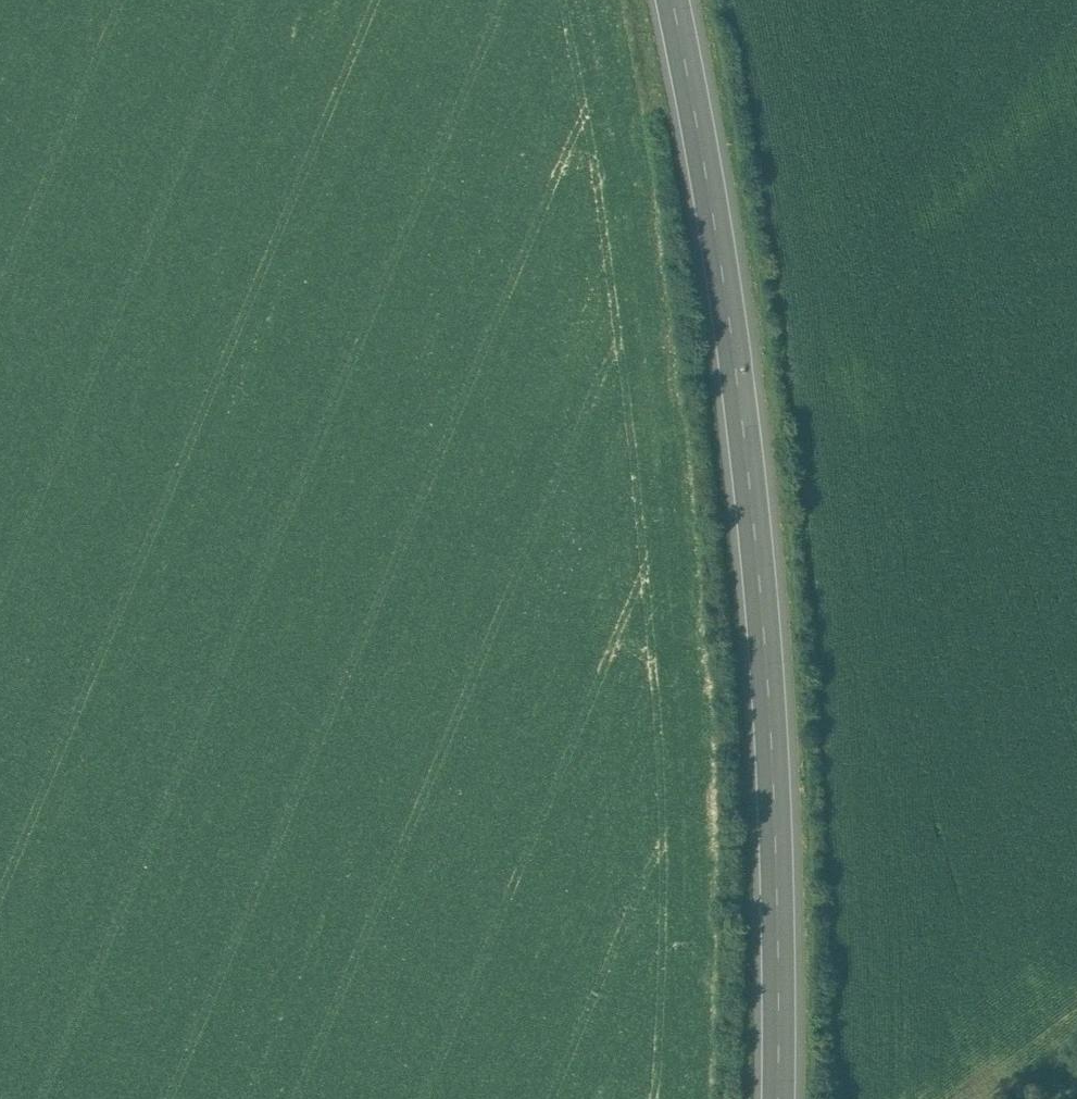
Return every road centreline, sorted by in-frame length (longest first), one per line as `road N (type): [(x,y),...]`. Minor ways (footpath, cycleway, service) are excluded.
road 1 (primary): [(779,1098),(774,726),(750,461),(712,197),(672,0)]

